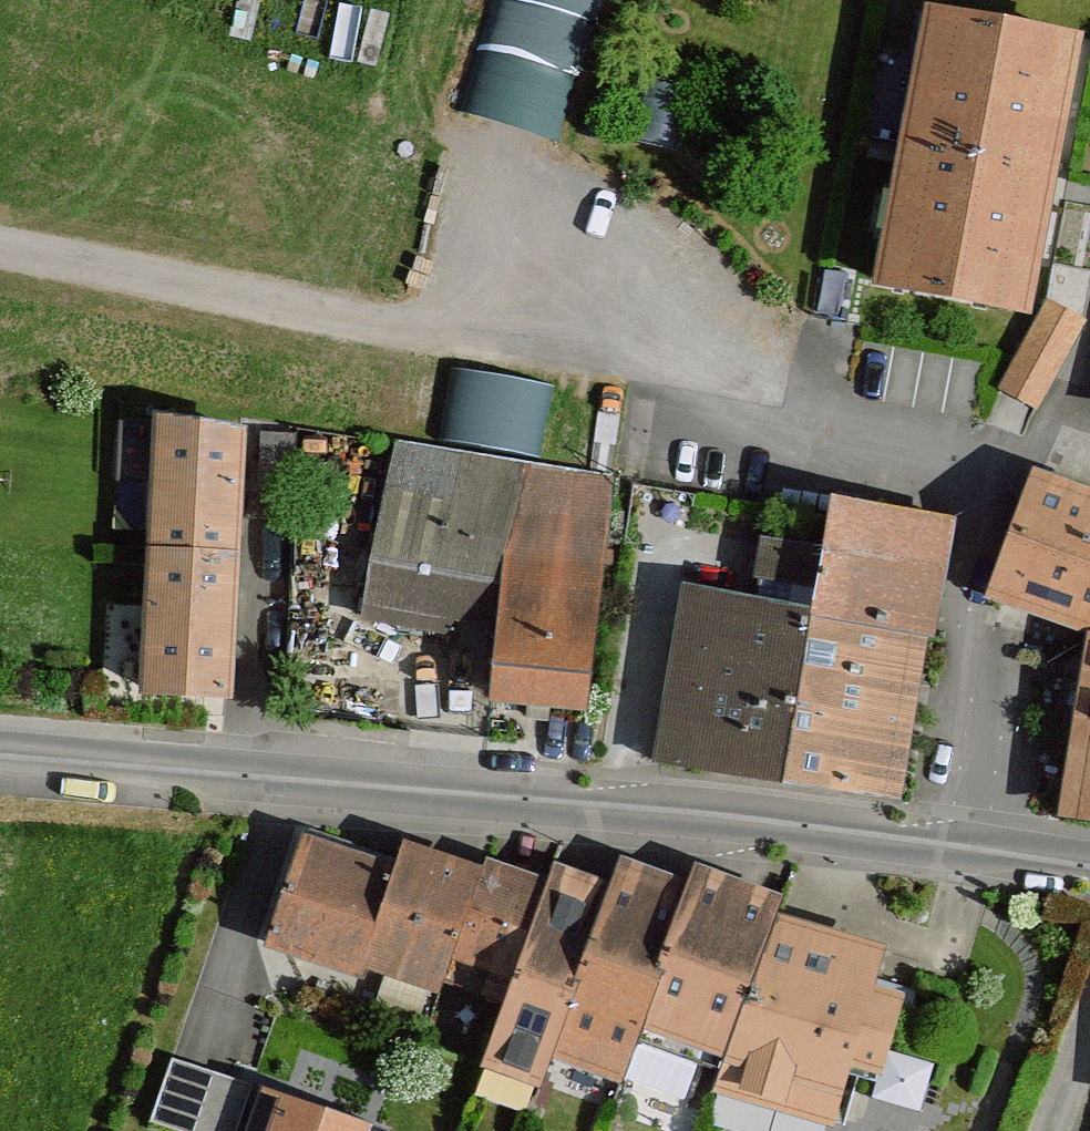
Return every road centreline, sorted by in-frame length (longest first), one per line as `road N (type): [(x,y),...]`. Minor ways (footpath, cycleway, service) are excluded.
road 1 (unclassified): [(1089,866),(698,810),(0,756)]
road 2 (track): [(388,323),(0,251)]

